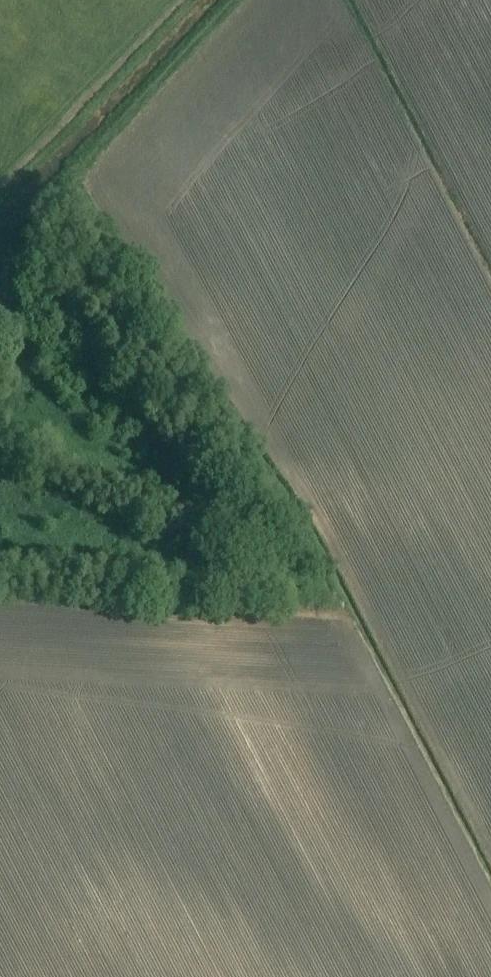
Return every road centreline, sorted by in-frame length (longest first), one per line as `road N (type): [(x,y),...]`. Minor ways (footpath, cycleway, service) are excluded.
road 1 (track): [(177,0),(0,190)]

